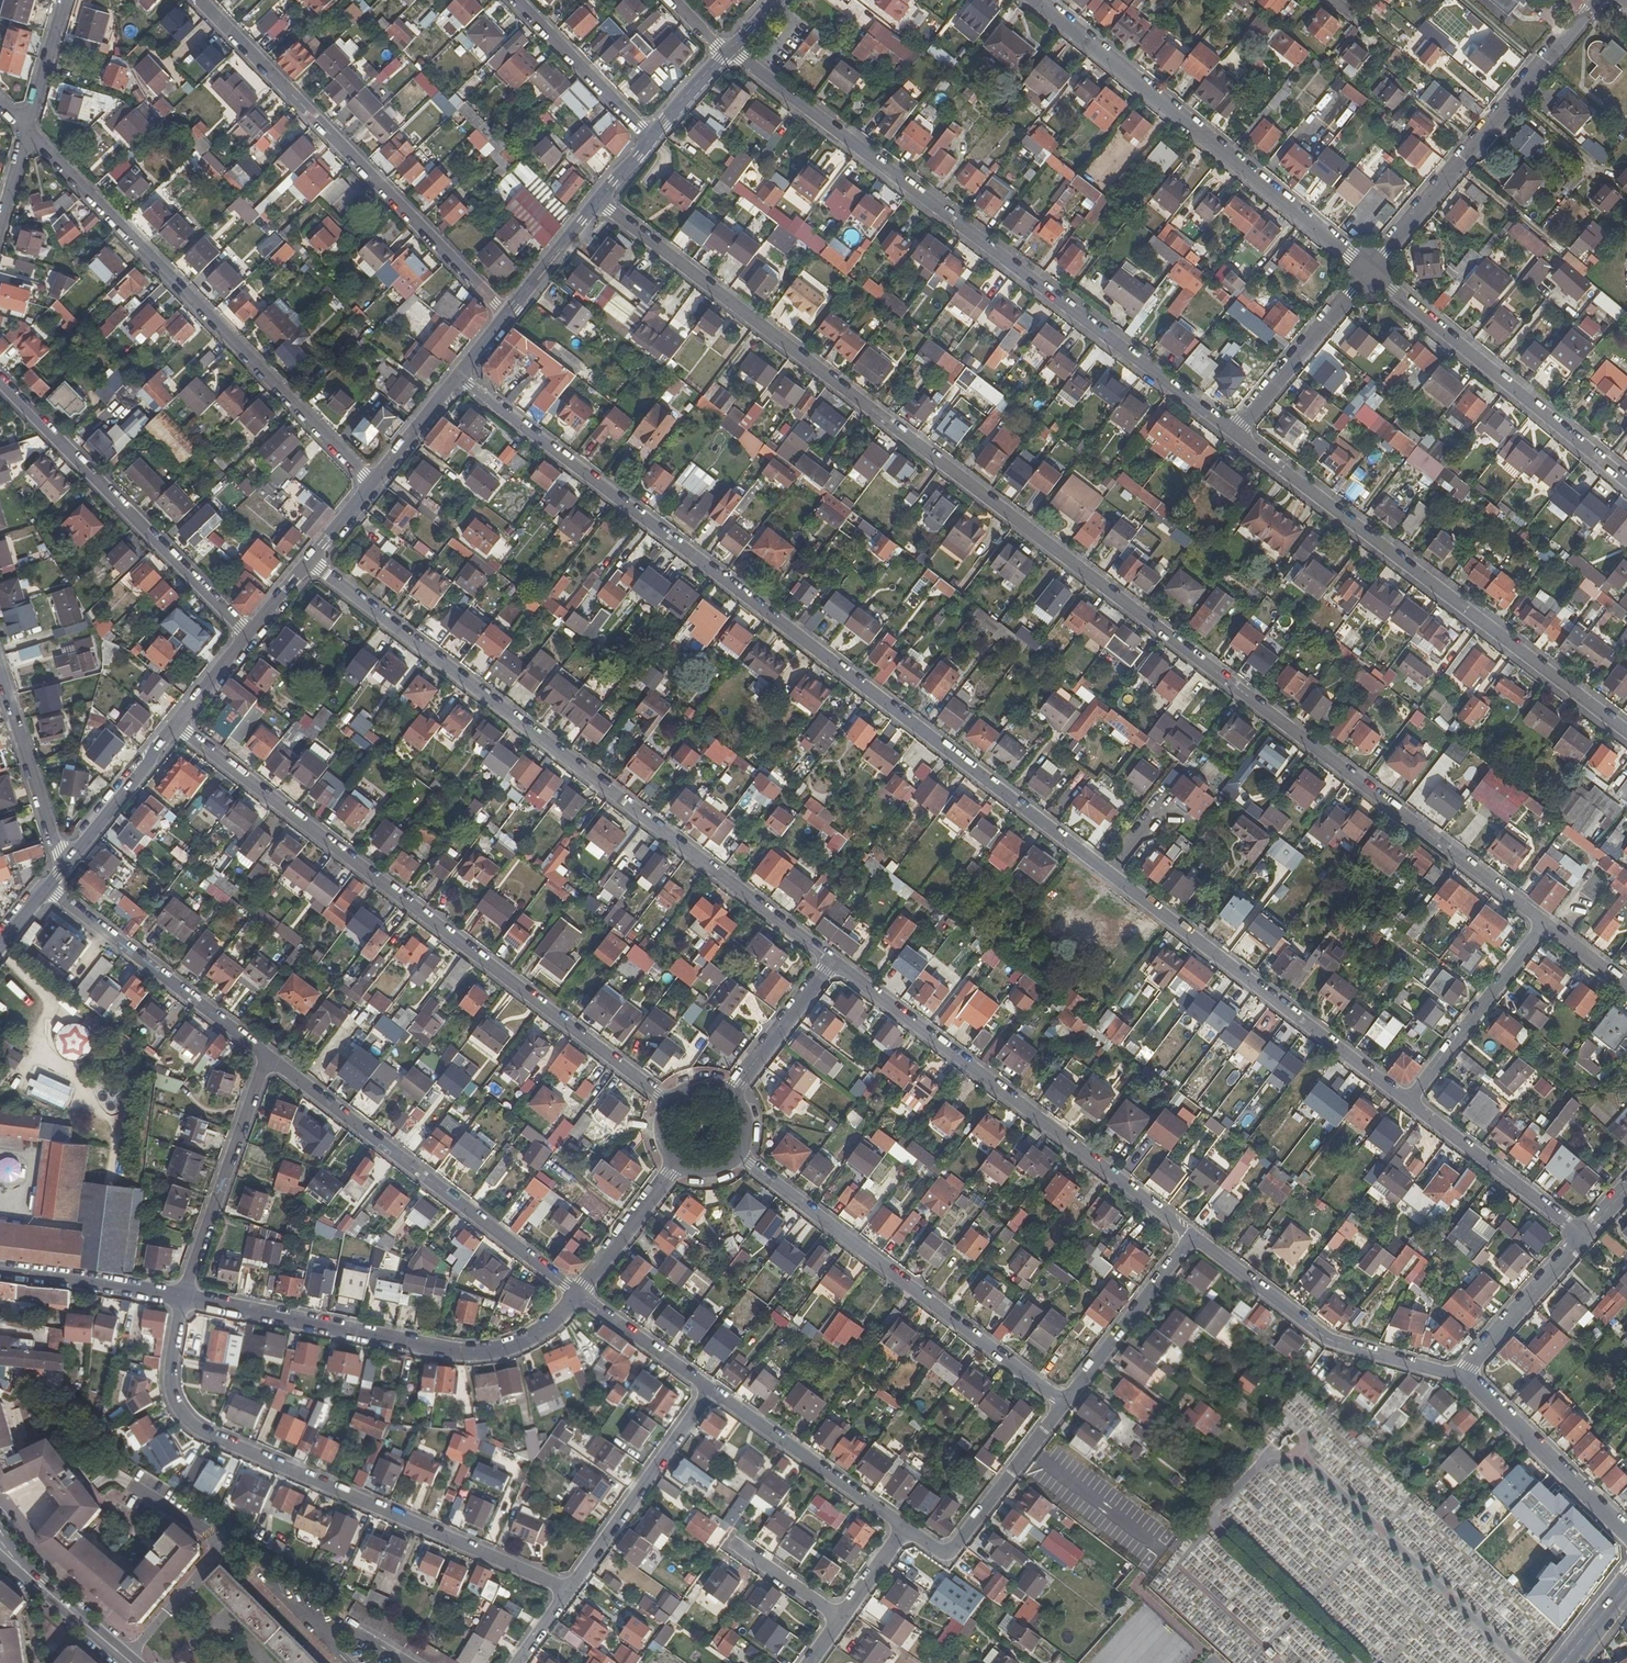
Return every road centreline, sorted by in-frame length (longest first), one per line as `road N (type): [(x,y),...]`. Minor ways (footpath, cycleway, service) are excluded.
road 1 (residential): [(459,376),(1409,1102)]
road 2 (residential): [(1544,923),(598,202)]
road 3 (residential): [(835,960),(311,561)]
road 4 (residential): [(1234,433),(729,48)]
road 5 (residential): [(174,725),(663,1101)]
road 6 (residential): [(569,1589),(191,1424),(170,1382),(185,1296)]
road 7 (residential): [(372,484),(26,131)]
road 8 (residential): [(1626,732),(1234,433)]
road 9 (residential): [(835,960),(1193,1238)]
road 10 (residential): [(201,0),(507,316)]
road 11 (residential): [(1039,0),(1369,271)]
road 12 (residential): [(578,1295),(523,1343),(483,1353),(185,1296)]
road 13 (residential): [(1059,1409),(745,1158)]
road 14 (residential): [(578,1295),(266,1057)]
road 15 (residential): [(248,635),(0,382)]
road 16 (residential): [(1369,271),(1590,0)]
road 17 (residential): [(1369,271),(1626,482)]
road 18 (residential): [(1193,1238),(1332,1339),(1456,1375)]
road 19 (residential): [(266,1057),(46,887)]
road 20 (residential): [(185,1296),(266,1057)]
road 21 (residential): [(569,1589),(710,1391)]
road 22 (residential): [(126,1658),(199,1572),(209,1544),(191,1521),(132,1485)]
road 23 (residential): [(710,1391),(903,1532)]
road 24 (residential): [(1456,1375),(1479,1389),(1626,1534)]
road 25 (residential): [(1544,923),(1409,1102)]
road 26 (residential): [(1409,1102),(1584,1236)]
road 27 (residential): [(1193,1238),(1059,1409)]
road 28 (residential): [(1234,433),(1369,271)]
road 29 (residential): [(0,668),(63,866)]
road 30 (residential): [(517,0),(652,139)]
road 31 (residential): [(1584,1236),(1456,1375)]
road 32 (residential): [(0,1273),(185,1296)]
road 33 (tertiary): [(63,866),(174,725)]
road 34 (residential): [(1059,1409),(957,1549)]
road 35 (secondary): [(126,1658),(0,1544)]
road 36 (residential): [(835,960),(737,1093)]
road 37 (residential): [(578,1295),(710,1391)]
road 38 (residential): [(672,1169),(578,1295)]
road 39 (tertiary): [(507,316),(598,202)]
road 40 (tertiary): [(372,484),(459,376)]
road 41 (residential): [(66,0),(26,131)]
road 42 (residential): [(736,1549),(843,1623)]

